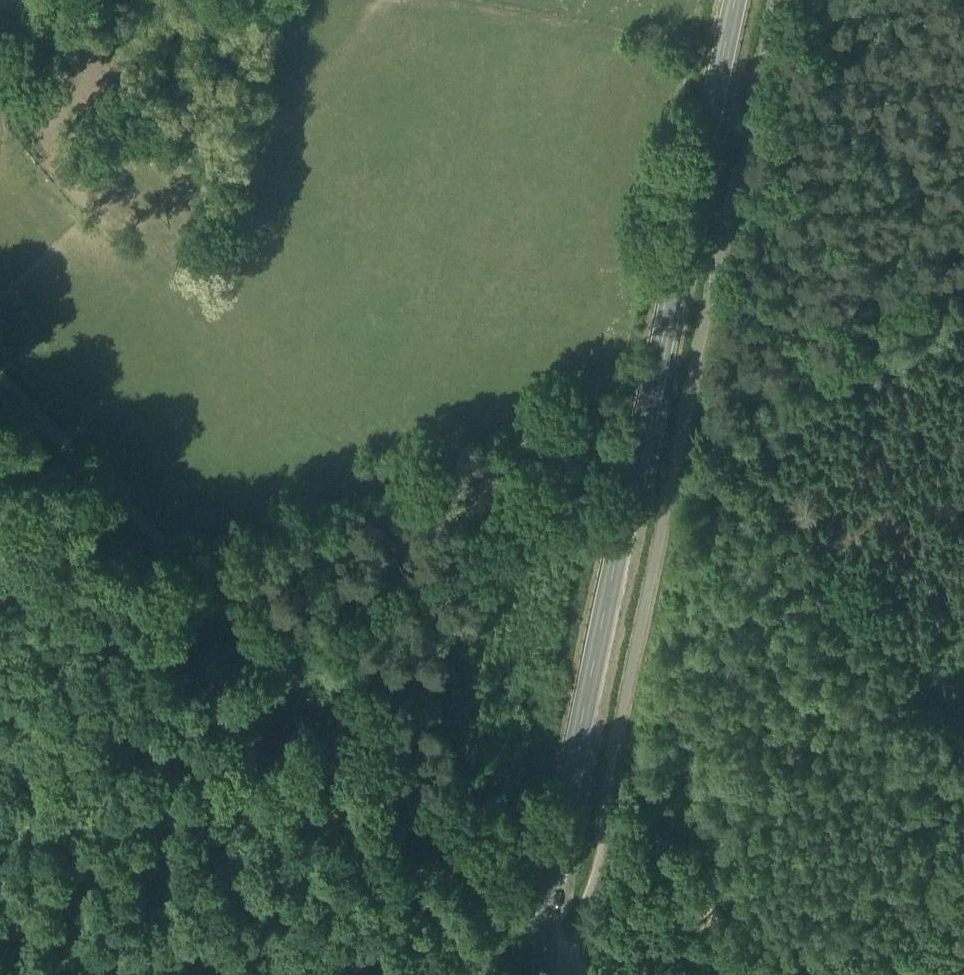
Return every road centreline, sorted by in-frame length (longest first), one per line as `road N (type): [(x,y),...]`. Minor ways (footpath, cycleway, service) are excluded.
road 1 (primary): [(544,938),(556,849),(735,0)]
road 2 (track): [(519,899),(0,373)]

